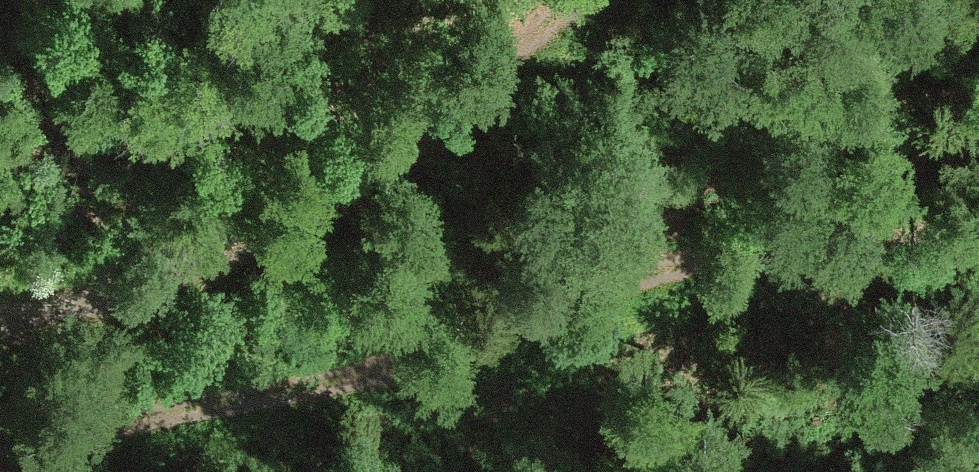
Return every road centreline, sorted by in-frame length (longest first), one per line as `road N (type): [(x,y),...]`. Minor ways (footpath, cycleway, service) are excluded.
road 1 (track): [(47,446),(371,375),(693,263),(978,228)]
road 2 (track): [(0,330),(198,271),(272,234),(585,0)]

